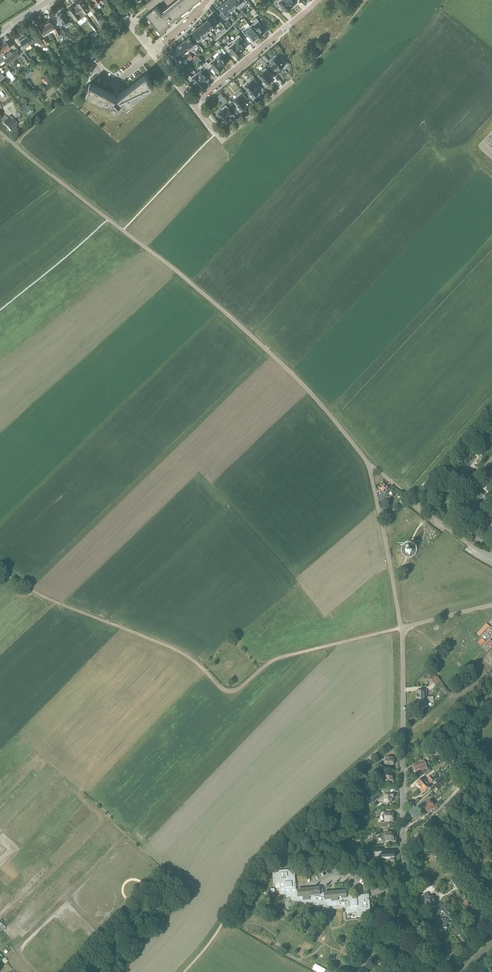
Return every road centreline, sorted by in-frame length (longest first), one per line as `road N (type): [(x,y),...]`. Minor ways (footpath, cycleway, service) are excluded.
road 1 (unclassified): [(367,463),(258,342),(0,132)]
road 2 (track): [(401,628),(271,663),(232,691),(182,653),(0,573)]
road 3 (unclassified): [(437,971),(404,857),(401,628)]
road 4 (unclassified): [(401,628),(367,463)]
road 5 (residential): [(193,104),(318,0)]
road 6 (residential): [(491,557),(367,463)]

